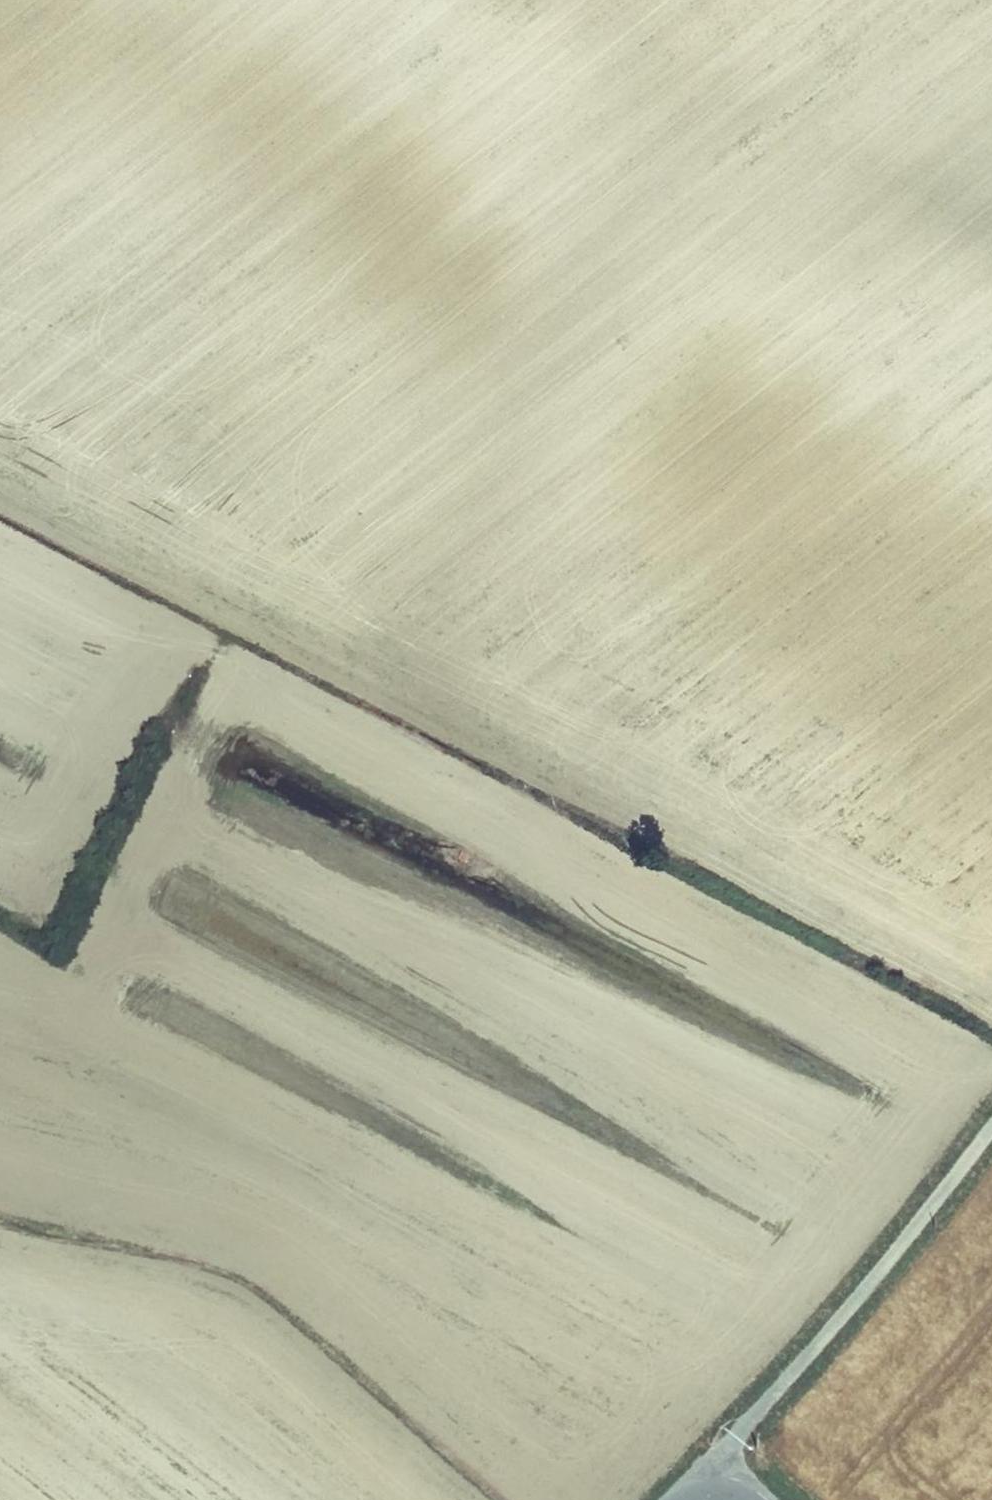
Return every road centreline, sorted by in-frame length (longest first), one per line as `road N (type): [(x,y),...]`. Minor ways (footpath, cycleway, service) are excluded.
road 1 (track): [(714,1497),(715,1474),(740,1434),(991,1131)]

